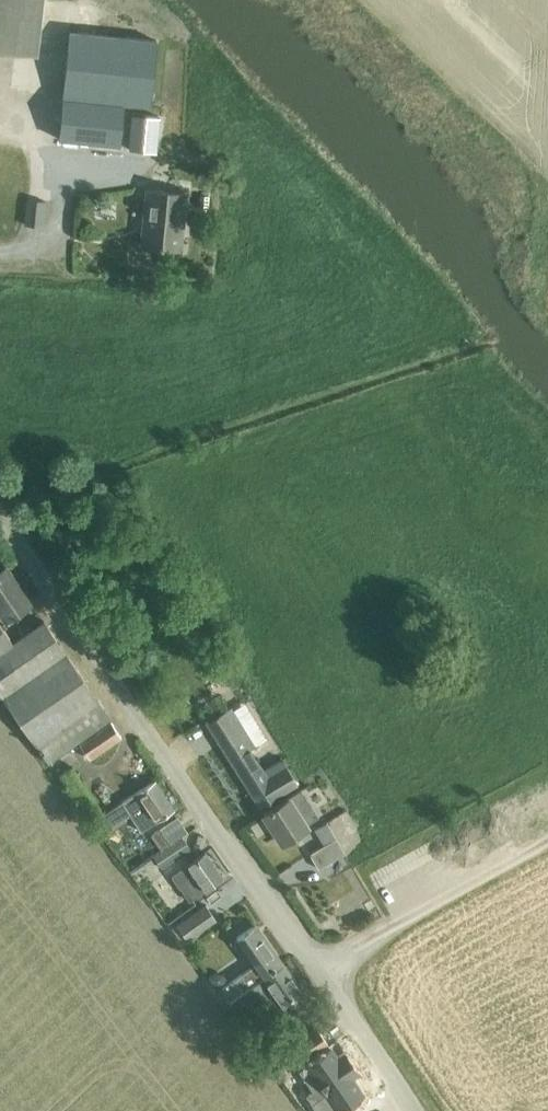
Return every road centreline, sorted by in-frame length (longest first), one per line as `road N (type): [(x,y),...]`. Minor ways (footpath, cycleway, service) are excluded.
road 1 (unclassified): [(0,518),(318,975)]
road 2 (unclassified): [(413,1110),(318,975)]

